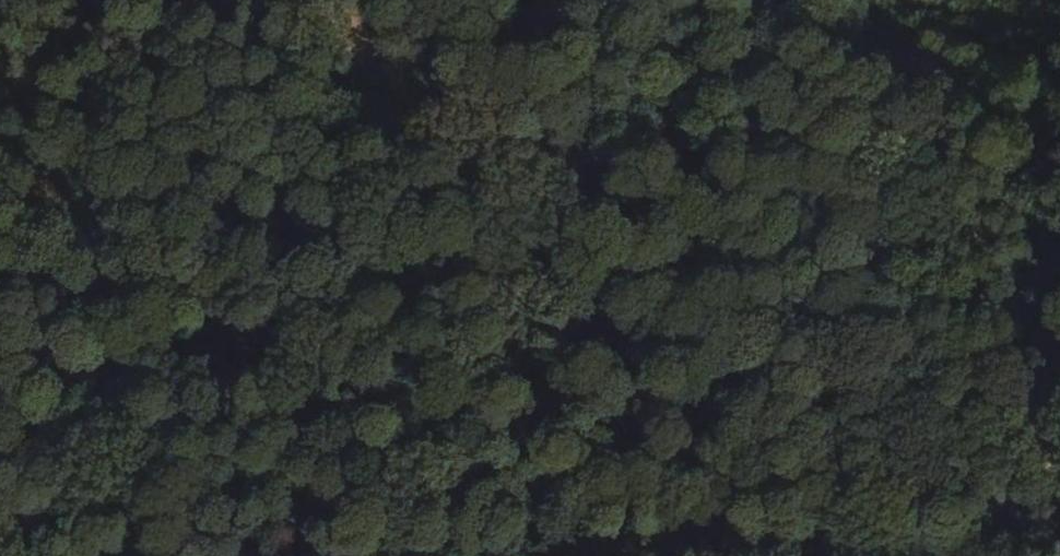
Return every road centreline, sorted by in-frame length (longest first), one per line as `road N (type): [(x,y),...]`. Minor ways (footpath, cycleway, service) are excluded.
road 1 (motorway): [(986,0),(790,261),(600,555)]
road 2 (motorway): [(730,555),(853,285),(1051,0)]
road 3 (track): [(845,0),(908,555)]
road 4 (track): [(790,555),(1059,546)]

